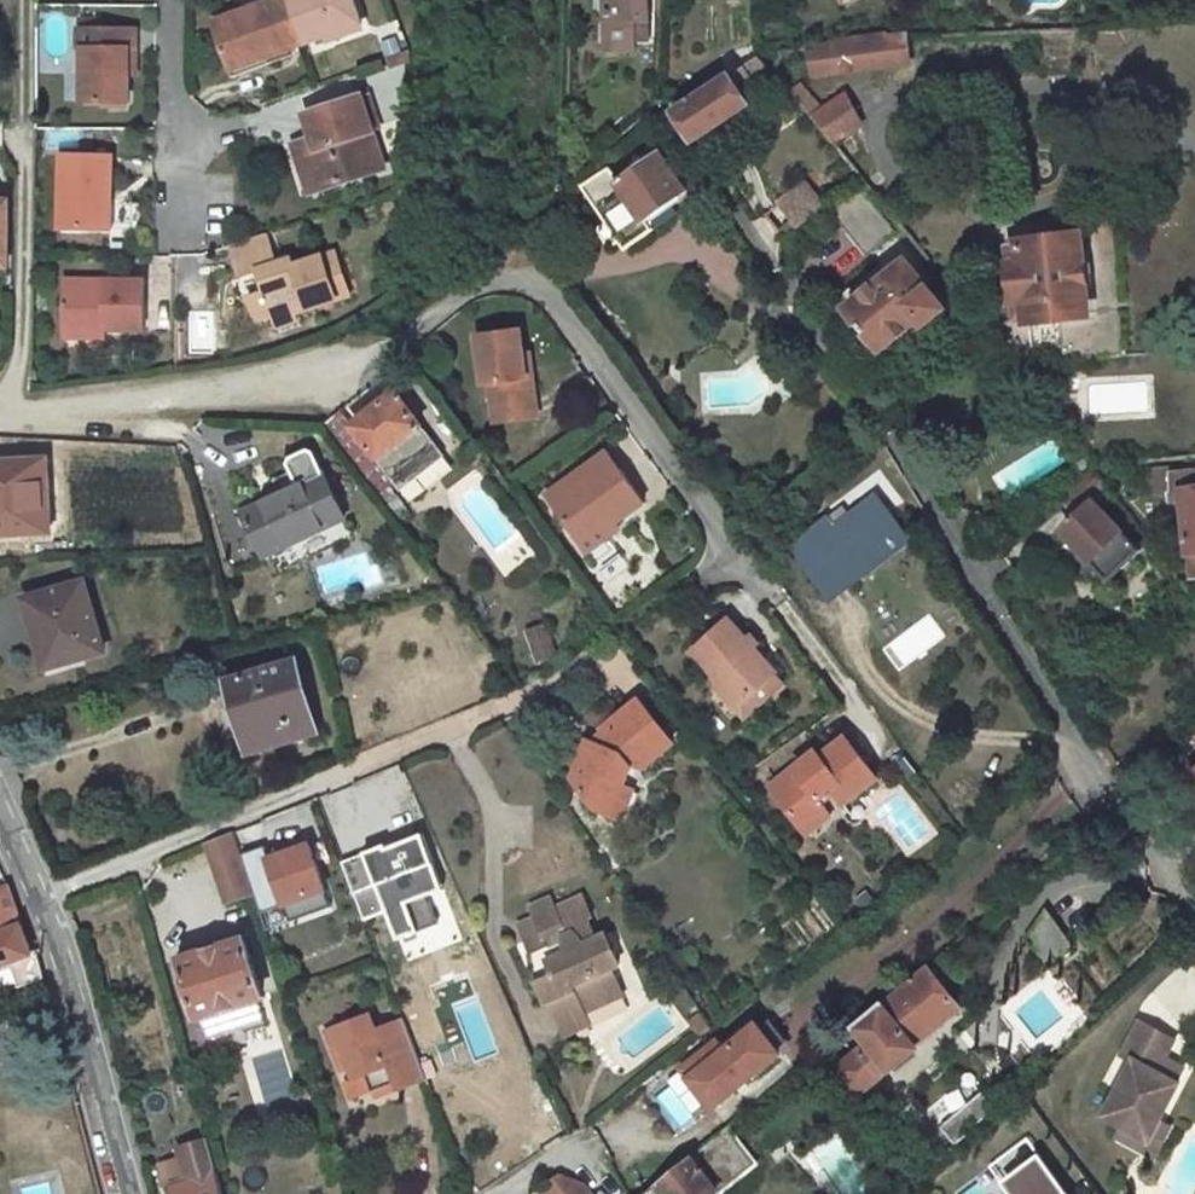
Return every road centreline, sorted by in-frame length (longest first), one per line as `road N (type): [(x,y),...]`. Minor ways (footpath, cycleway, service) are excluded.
road 1 (residential): [(1194,915),(1116,805),(879,419),(661,111)]
road 2 (residential): [(0,415),(322,382),(406,339),(484,283),(515,274),(551,295),(755,573)]
road 3 (residential): [(483,712),(44,898)]
road 4 (residential): [(44,898),(128,1193)]
road 5 (residential): [(170,210),(172,0)]

